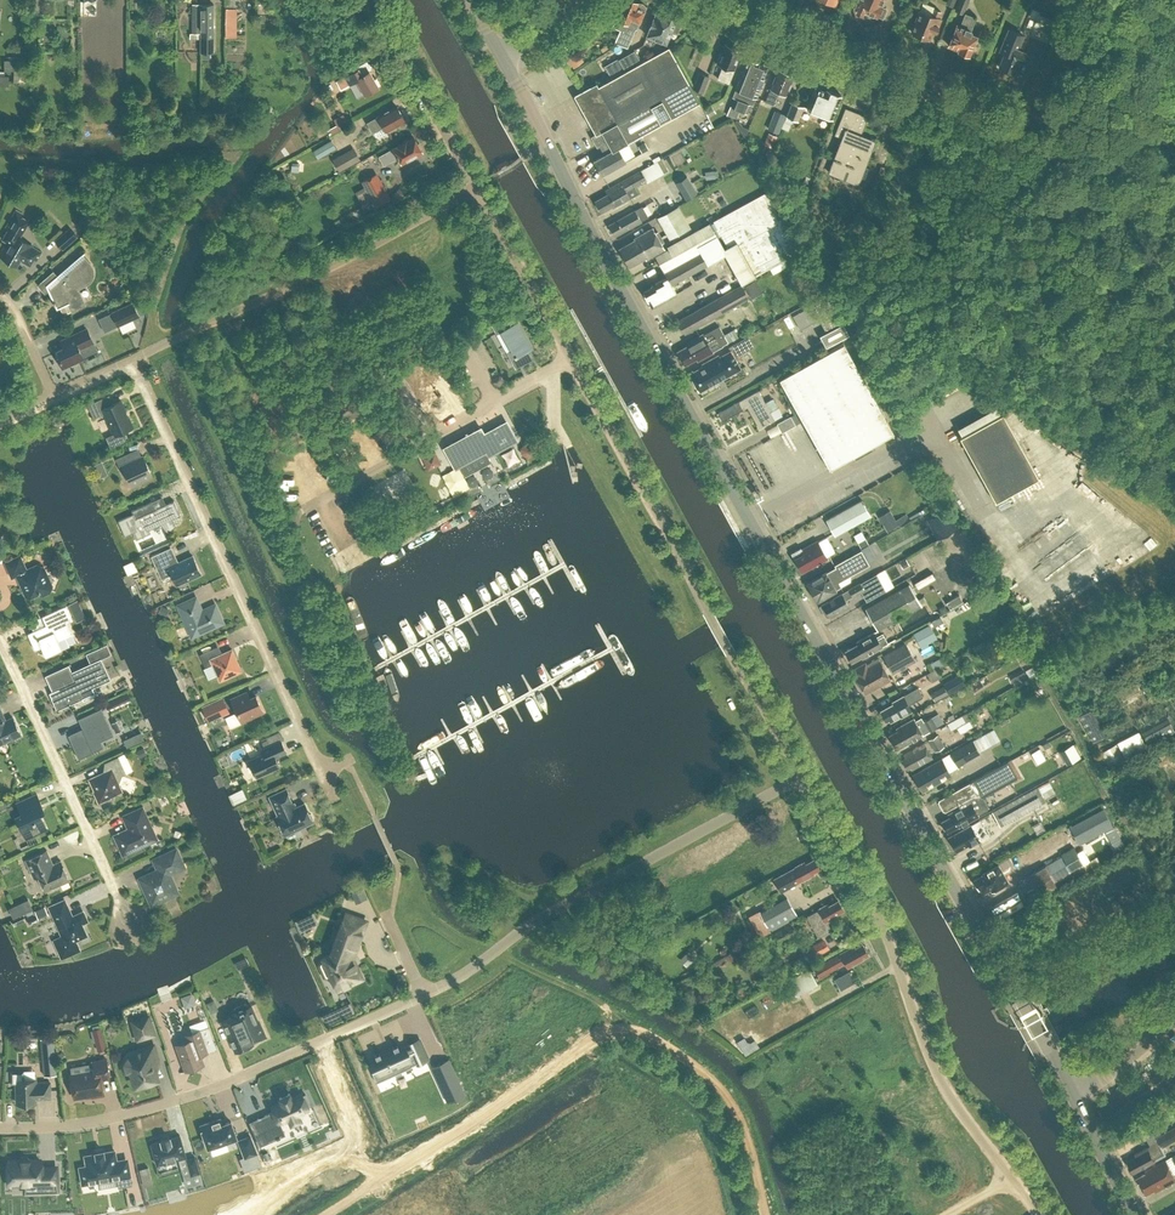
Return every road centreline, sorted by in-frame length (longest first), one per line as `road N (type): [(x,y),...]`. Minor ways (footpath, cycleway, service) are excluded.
road 1 (secondary): [(1016,991),(502,58)]
road 2 (unclassified): [(802,776),(476,190)]
road 3 (unclassified): [(1039,1214),(941,1080),(879,913),(802,776)]
road 4 (unclassified): [(1174,180),(709,0)]
road 5 (residential): [(322,770),(132,360)]
road 6 (residential): [(421,994),(208,1090),(90,1122),(0,1127)]
road 7 (residential): [(459,977),(535,922),(802,776)]
road 8 (residential): [(132,360),(476,190)]
road 9 (residential): [(127,916),(0,639)]
road 10 (unclassified): [(476,190),(371,0)]
road 11 (unclassified): [(1016,991),(1174,907)]
road 12 (secondary): [(1138,1214),(1073,1094)]
road 13 (unclassified): [(1073,1094),(1134,1057),(1174,1018)]

